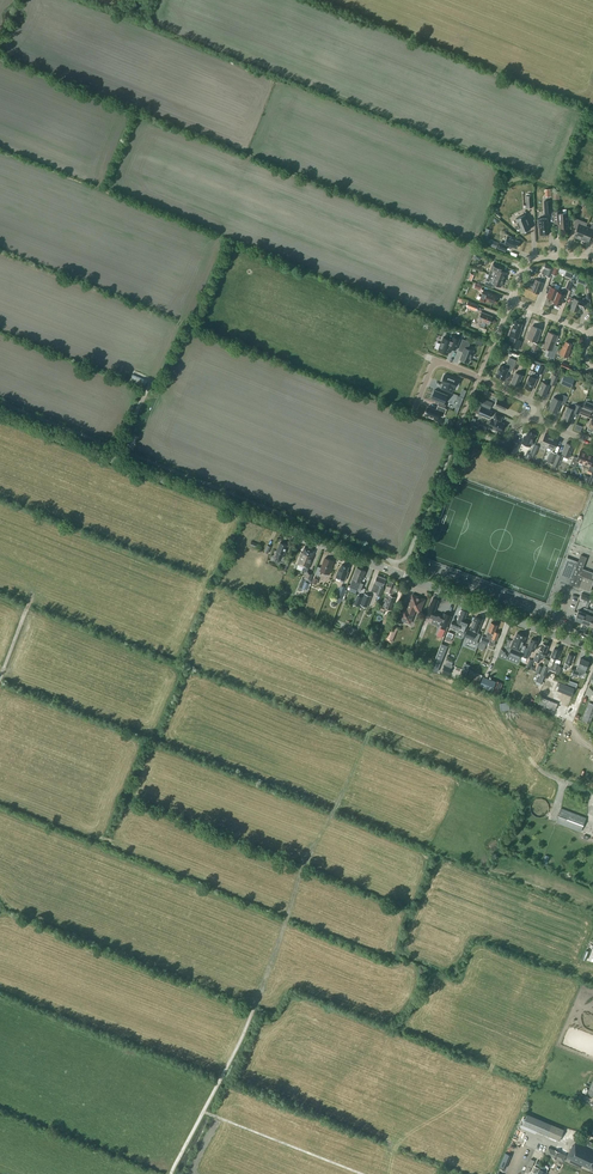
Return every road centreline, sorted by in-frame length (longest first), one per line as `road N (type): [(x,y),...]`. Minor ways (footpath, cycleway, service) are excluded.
road 1 (tertiary): [(592,648),(0,416)]
road 2 (residential): [(416,406),(434,360),(526,399),(534,418)]
road 3 (track): [(592,802),(537,767),(509,722)]

